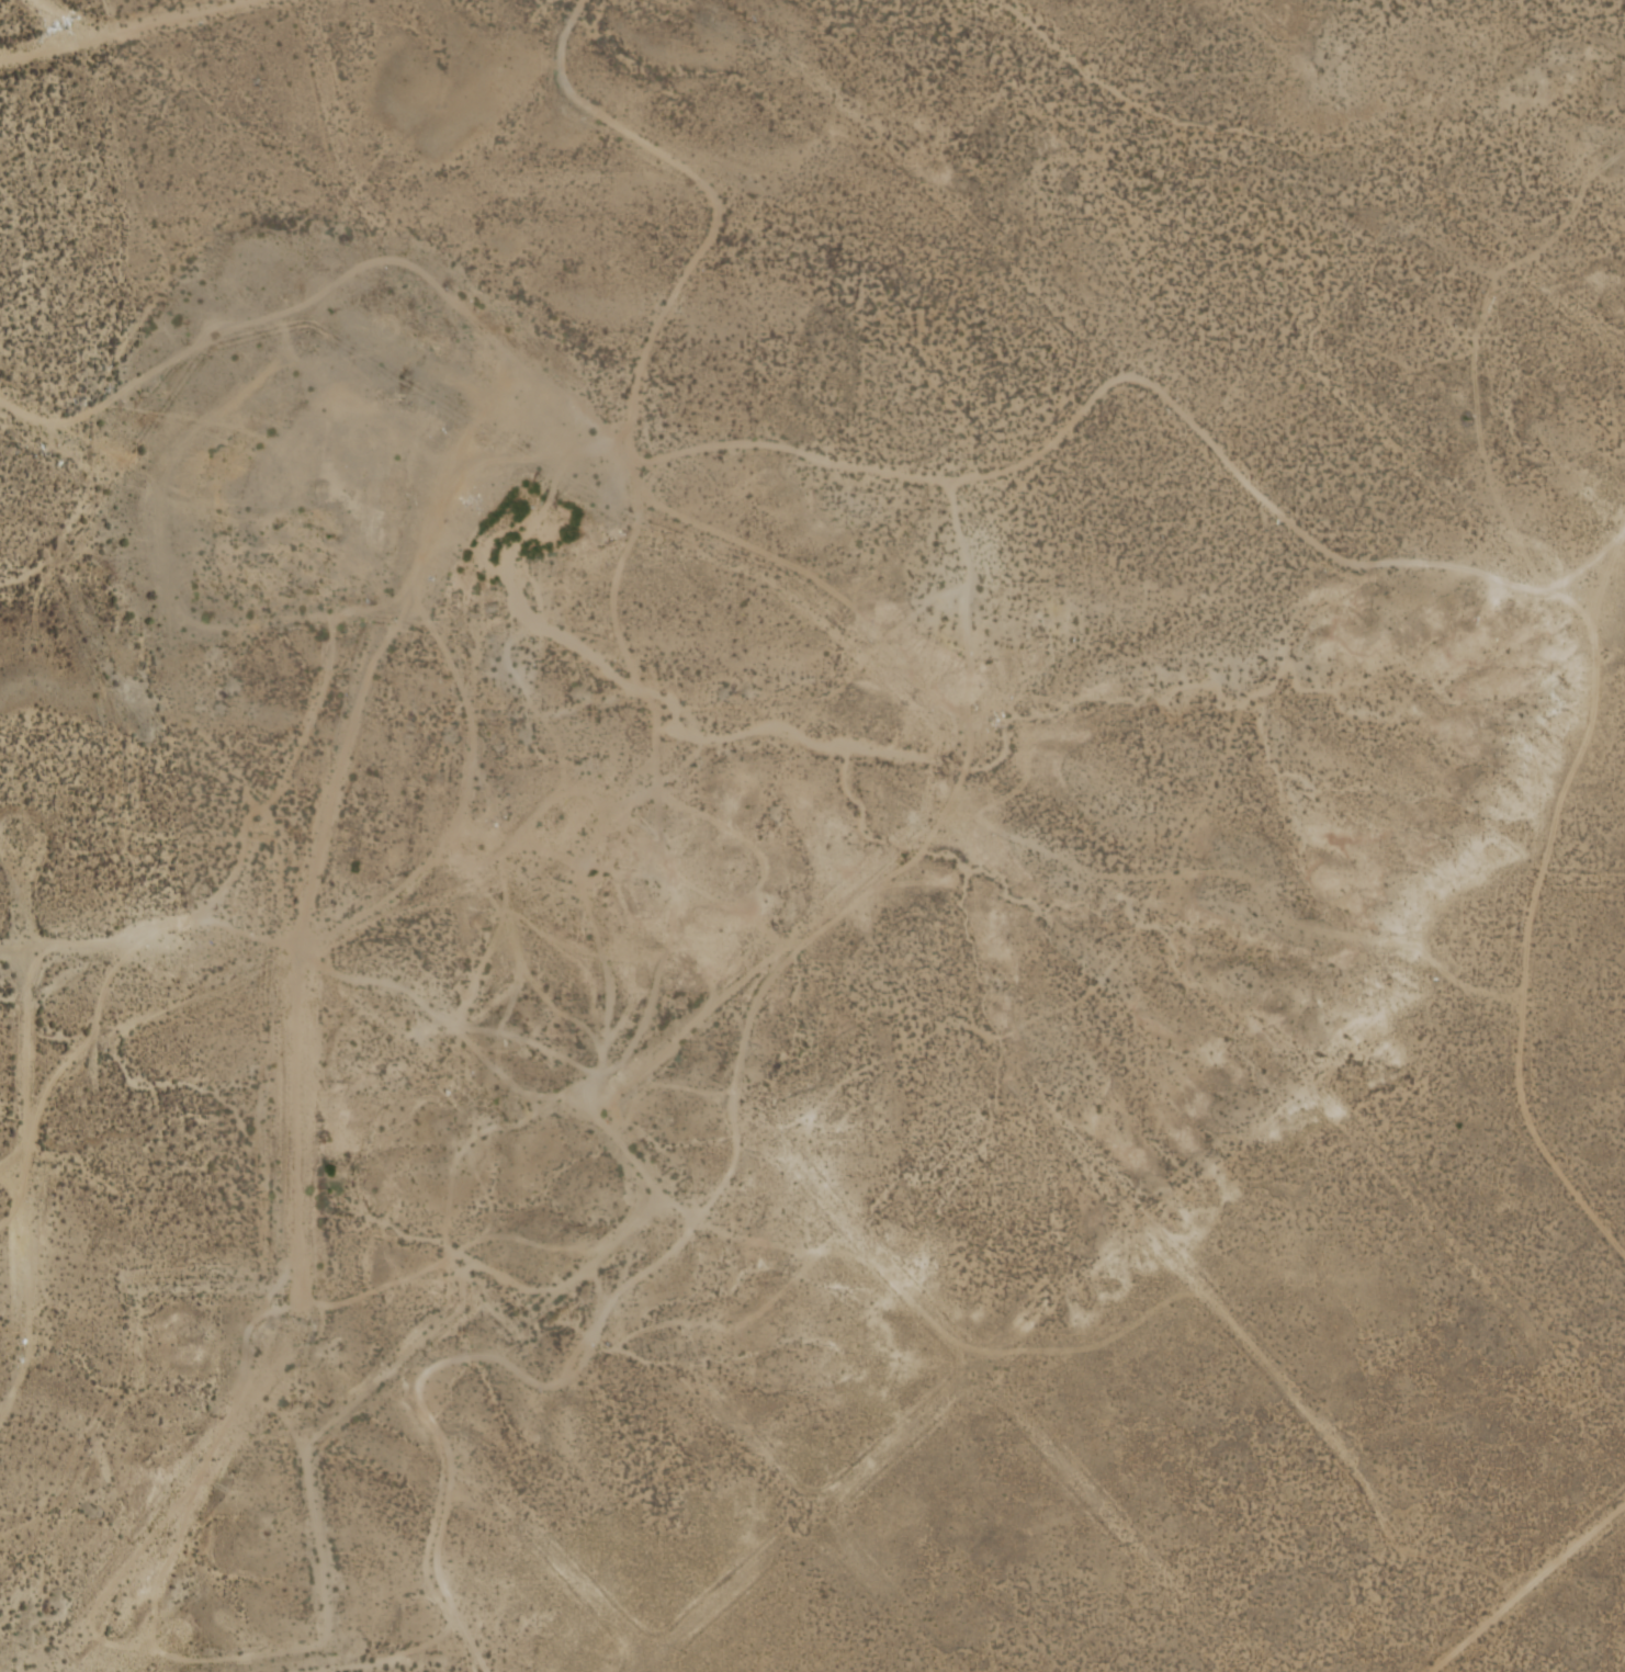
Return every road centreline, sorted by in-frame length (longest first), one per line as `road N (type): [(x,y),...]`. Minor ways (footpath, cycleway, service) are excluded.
road 1 (track): [(1624,329),(1152,0)]
road 2 (residential): [(1624,1490),(1415,1671)]

